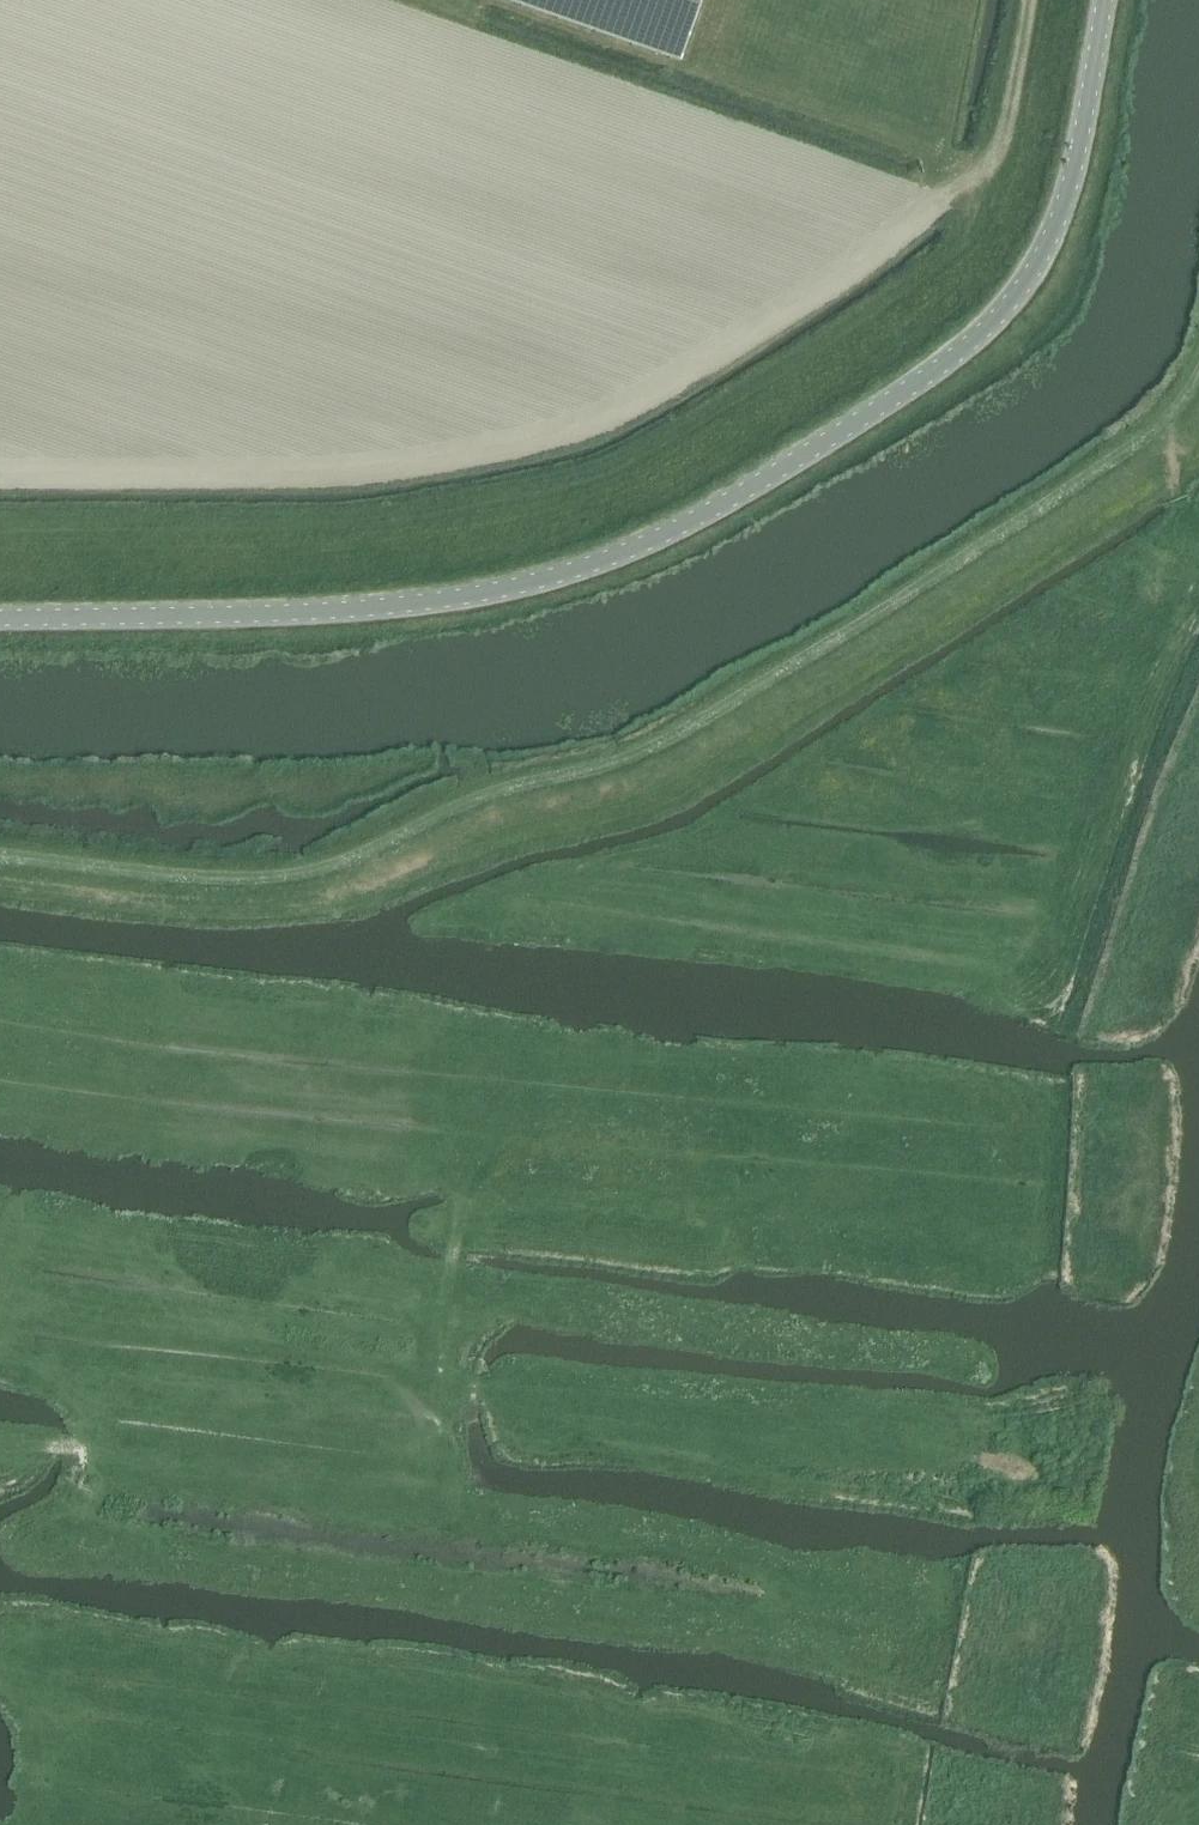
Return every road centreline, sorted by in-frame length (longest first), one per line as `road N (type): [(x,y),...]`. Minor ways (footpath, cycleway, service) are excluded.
road 1 (tertiary): [(1104,0),(1065,200),(1046,253),(1005,315),(881,407),(686,525),(607,561),(425,605),(0,621)]

